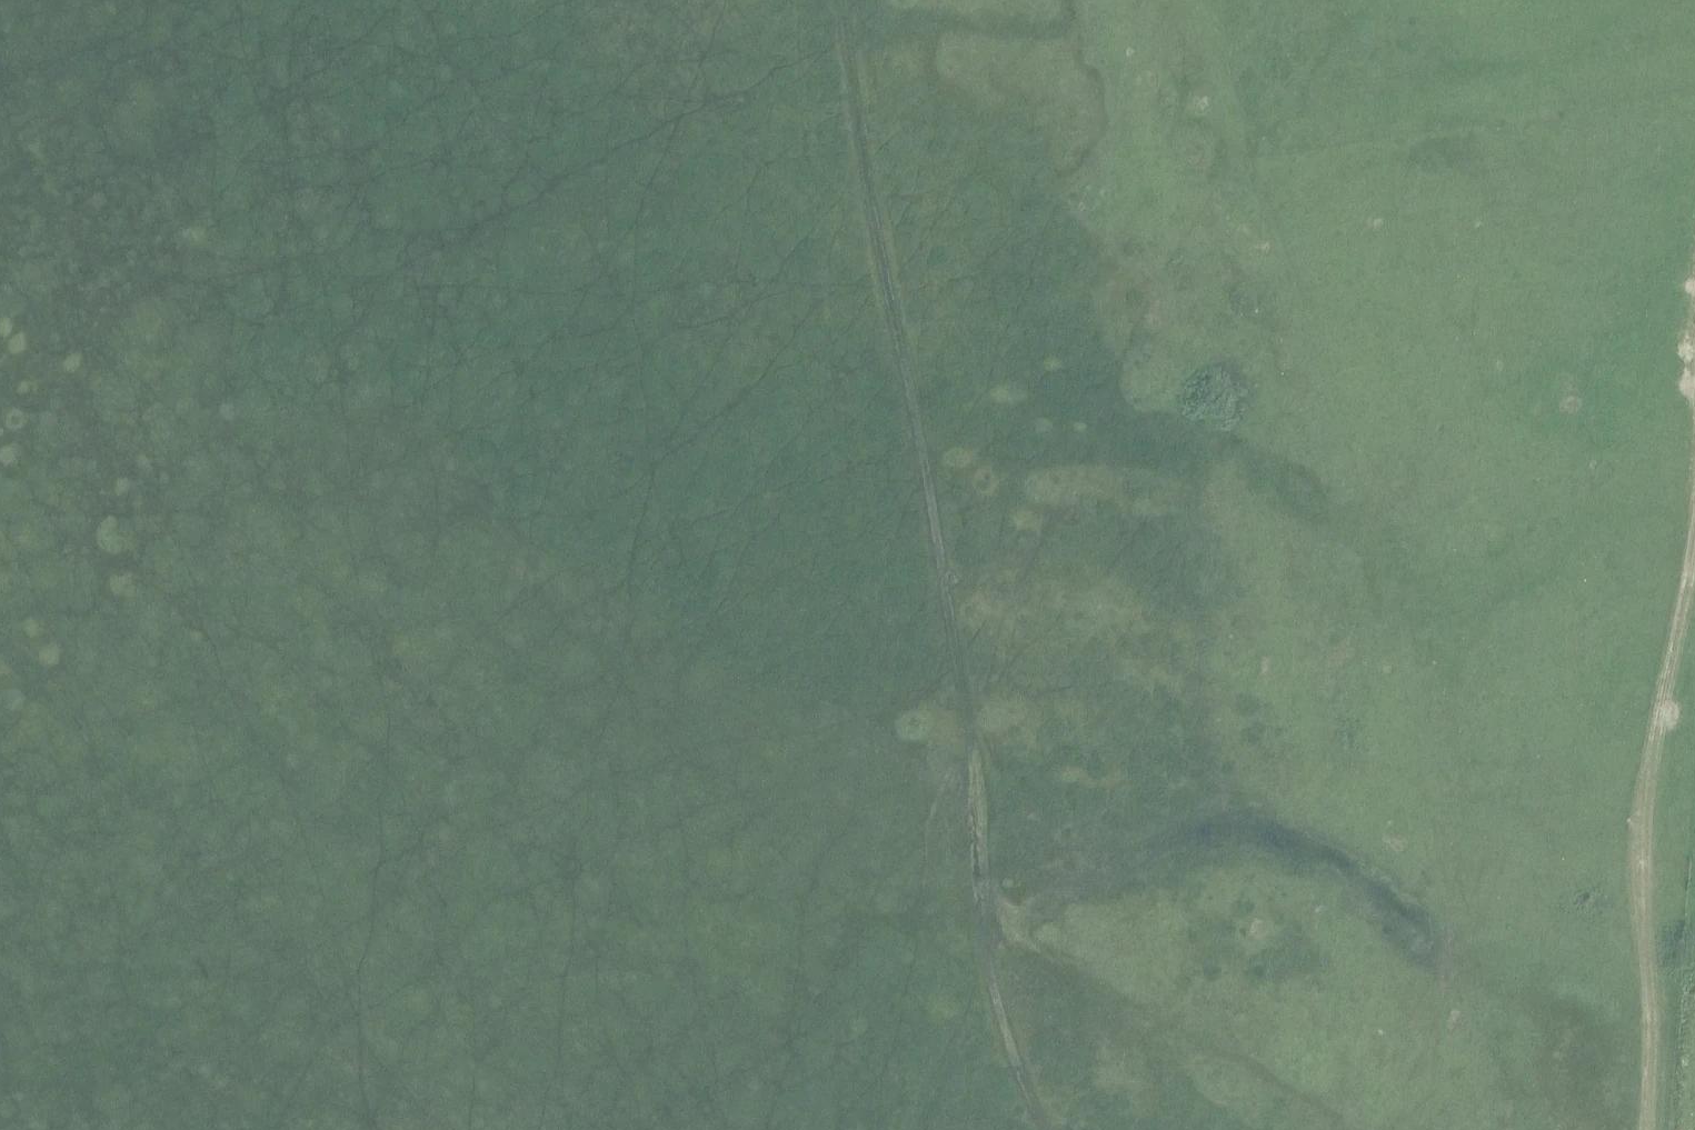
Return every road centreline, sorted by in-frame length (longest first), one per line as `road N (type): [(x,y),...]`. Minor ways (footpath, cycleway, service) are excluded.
road 1 (track): [(1043,1129),(1009,1041),(981,918),(964,699),(856,164),(837,0)]
road 2 (track): [(1694,459),(1646,777),(1648,1129)]

